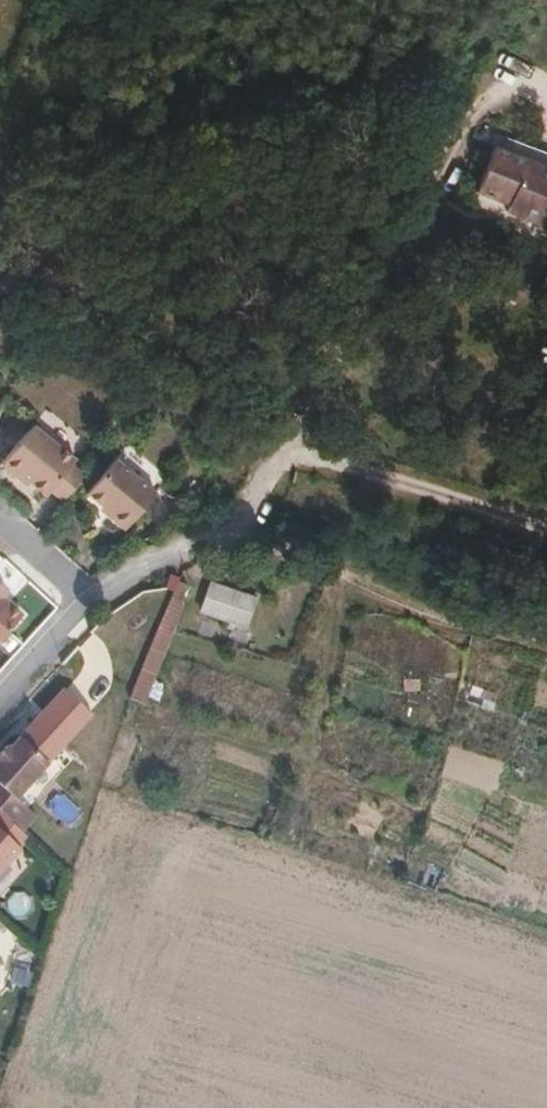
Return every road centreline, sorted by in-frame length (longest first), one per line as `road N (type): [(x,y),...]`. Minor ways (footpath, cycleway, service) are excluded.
road 1 (track): [(244,536),(360,544),(546,589)]
road 2 (residential): [(86,591),(163,550),(244,536)]
road 3 (residential): [(0,686),(86,591)]

